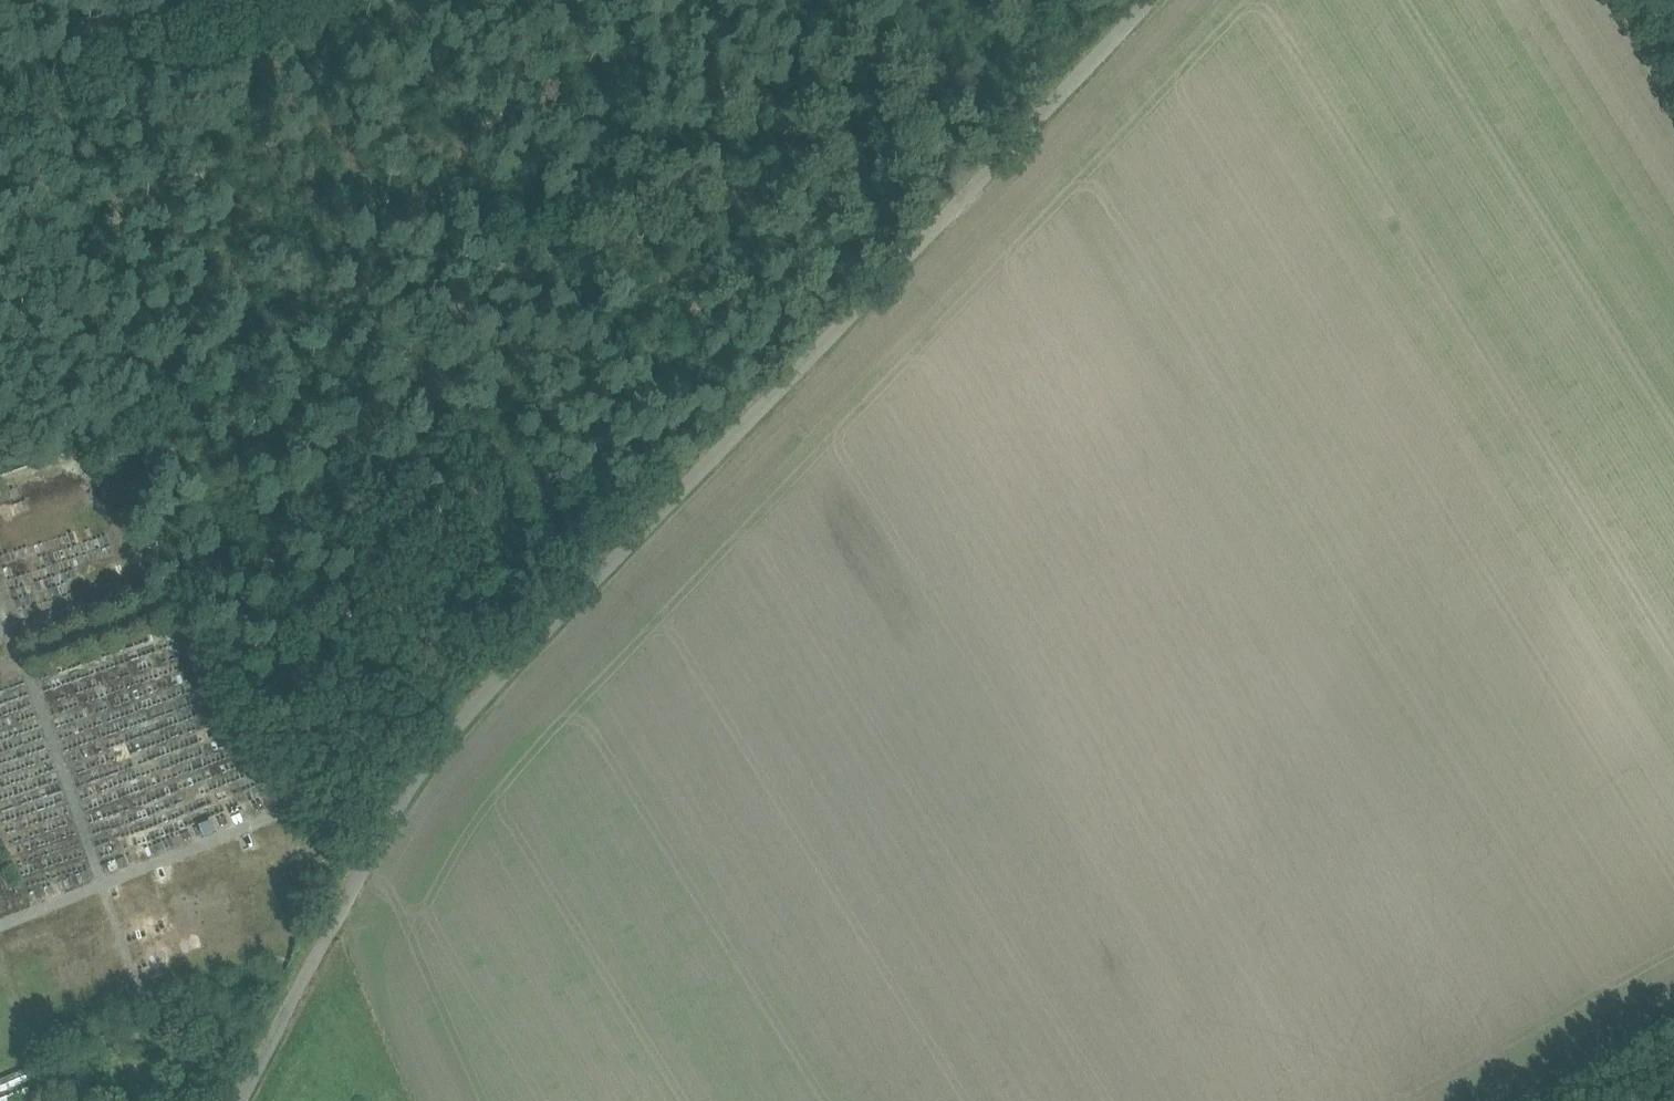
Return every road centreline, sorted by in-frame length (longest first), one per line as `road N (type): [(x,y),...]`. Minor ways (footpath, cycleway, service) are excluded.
road 1 (unclassified): [(243,1100),(405,794),(444,743),(1151,0)]

